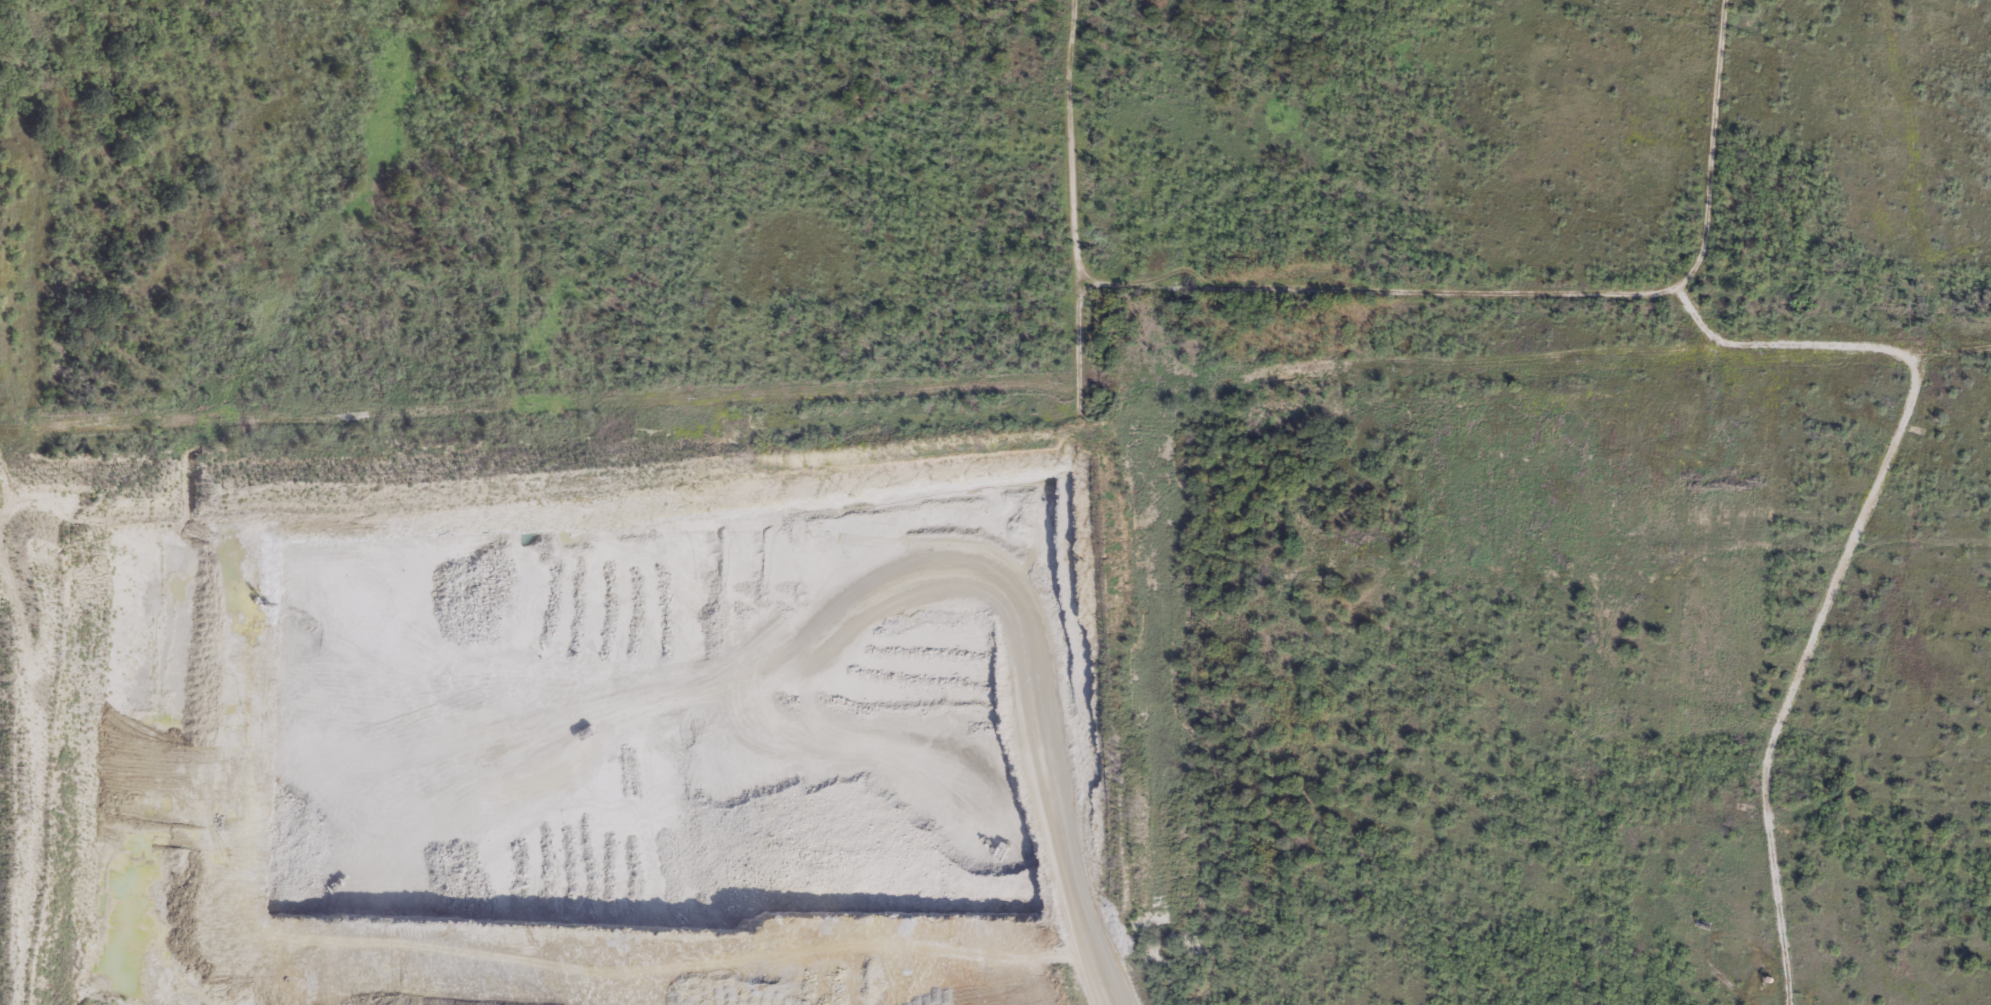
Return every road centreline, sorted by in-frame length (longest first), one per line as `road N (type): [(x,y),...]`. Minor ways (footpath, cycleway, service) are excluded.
road 1 (residential): [(1077,280),(1691,308),(1706,206),(1706,0)]
road 2 (residential): [(1116,1004),(1045,804),(1036,730)]
road 3 (residential): [(1077,280),(1074,0)]

